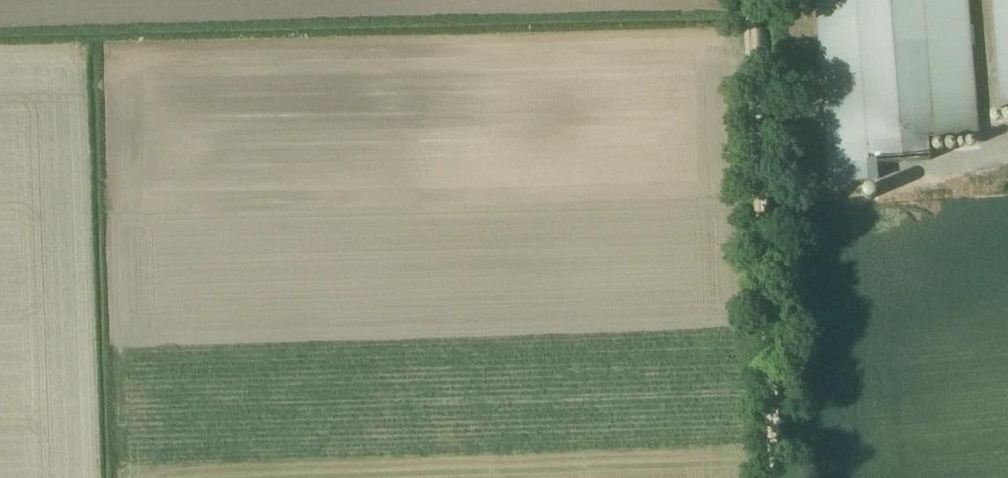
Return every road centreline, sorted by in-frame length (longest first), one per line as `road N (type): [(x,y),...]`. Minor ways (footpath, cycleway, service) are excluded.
road 1 (track): [(773,477),(750,0)]

